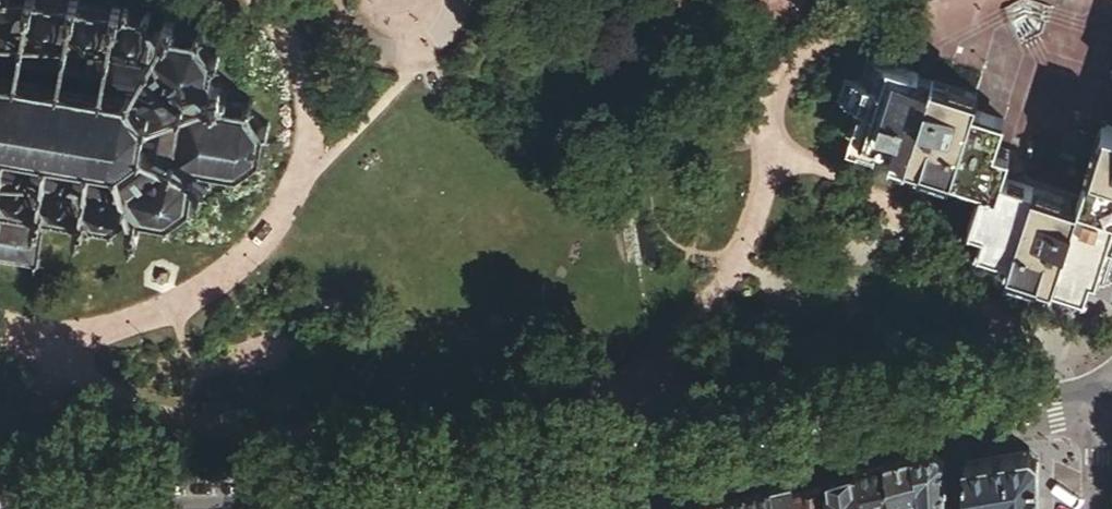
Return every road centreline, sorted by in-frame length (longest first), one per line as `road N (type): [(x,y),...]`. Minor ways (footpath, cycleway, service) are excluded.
road 1 (tertiary): [(0,482),(42,496),(128,506),(522,500),(1023,412),(1111,387)]

